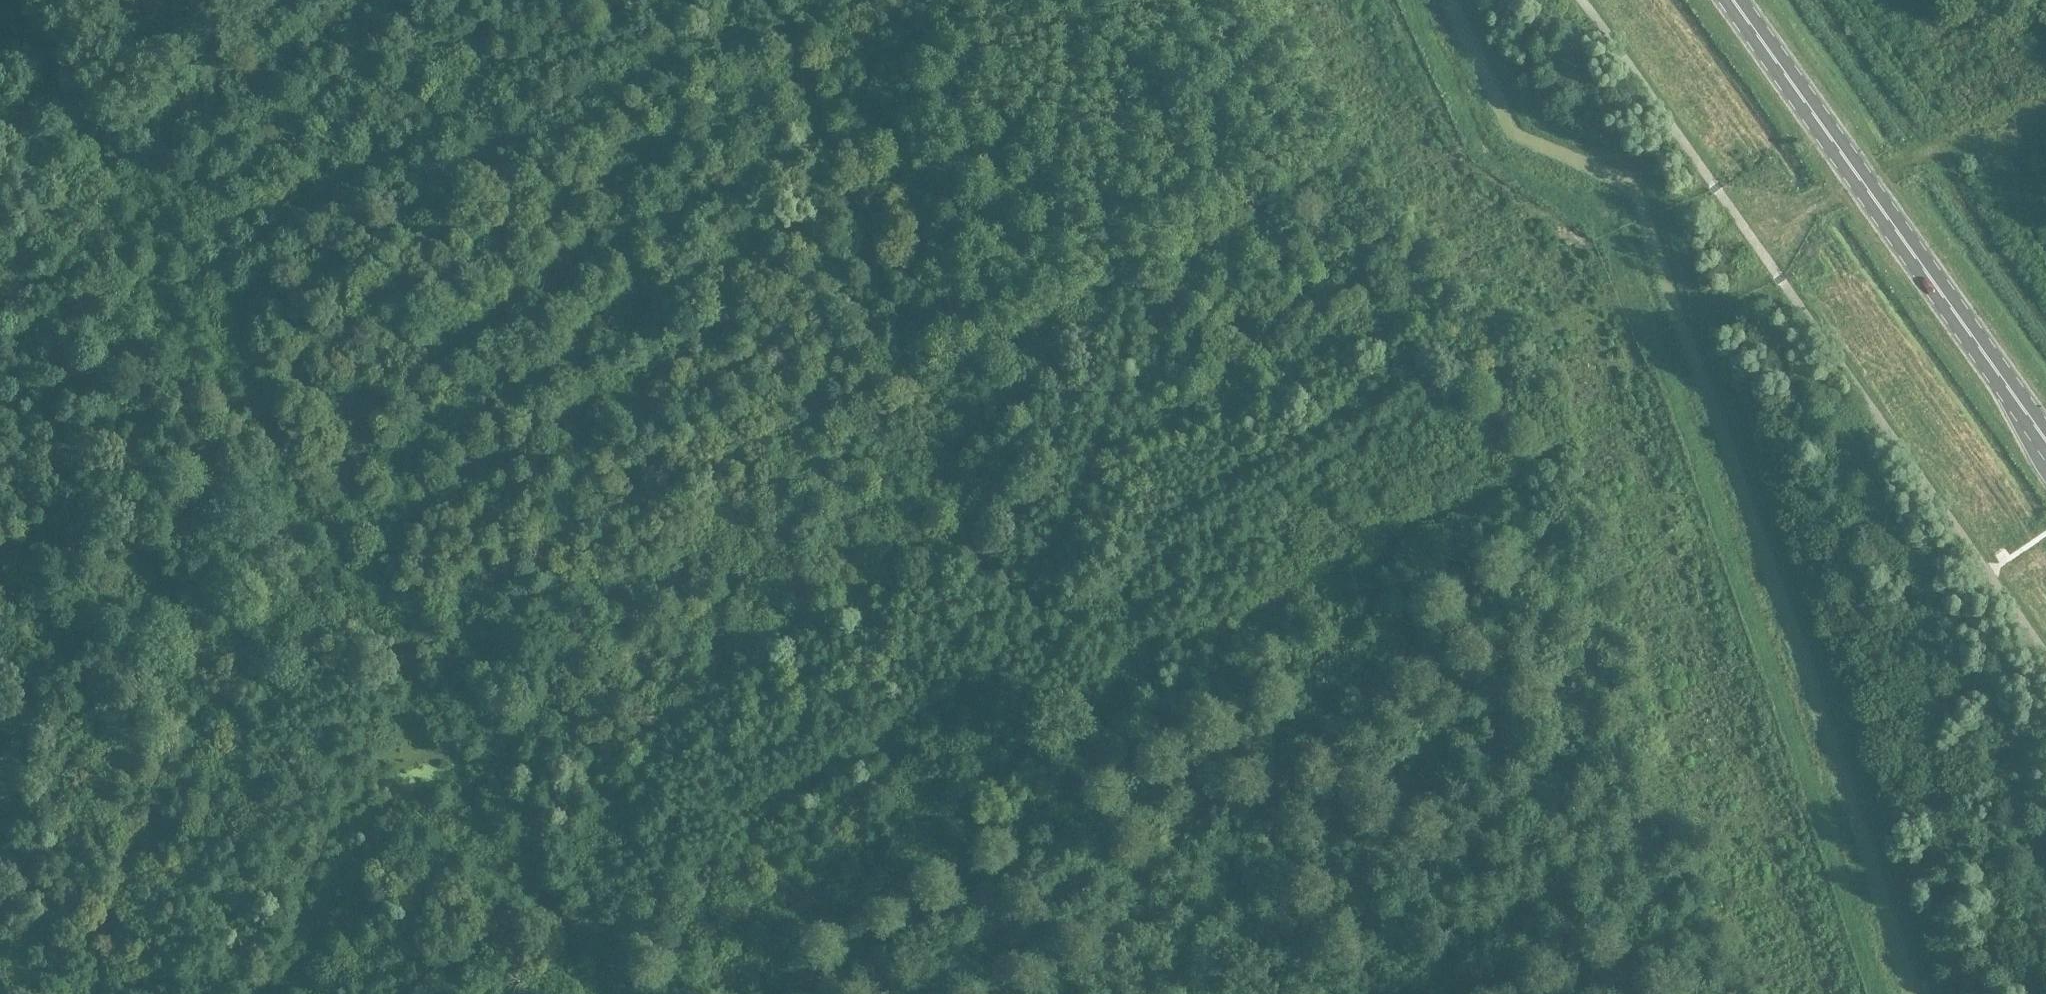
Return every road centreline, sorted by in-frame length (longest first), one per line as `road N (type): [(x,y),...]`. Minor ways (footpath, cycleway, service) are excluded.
road 1 (secondary): [(2045,448),(1732,0)]

